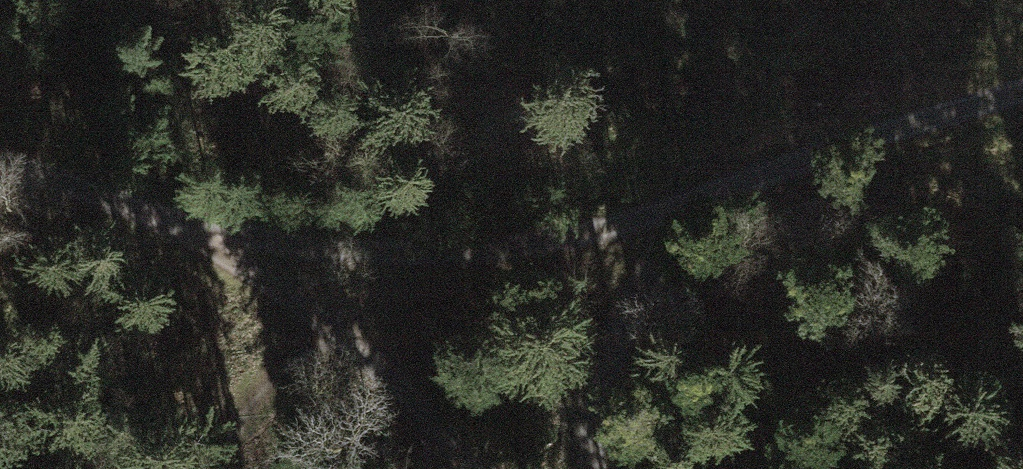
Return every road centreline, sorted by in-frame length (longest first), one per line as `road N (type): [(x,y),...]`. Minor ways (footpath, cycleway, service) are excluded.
road 1 (track): [(1022,92),(544,245),(476,253),(188,232),(0,153)]
road 2 (track): [(579,468),(577,415),(592,346),(626,284),(696,200)]
road 3 (track): [(327,327),(484,468)]
road 4 (track): [(327,327),(274,374),(197,468)]
road 5 (track): [(188,232),(327,327)]
road 6 (track): [(476,253),(327,327)]

